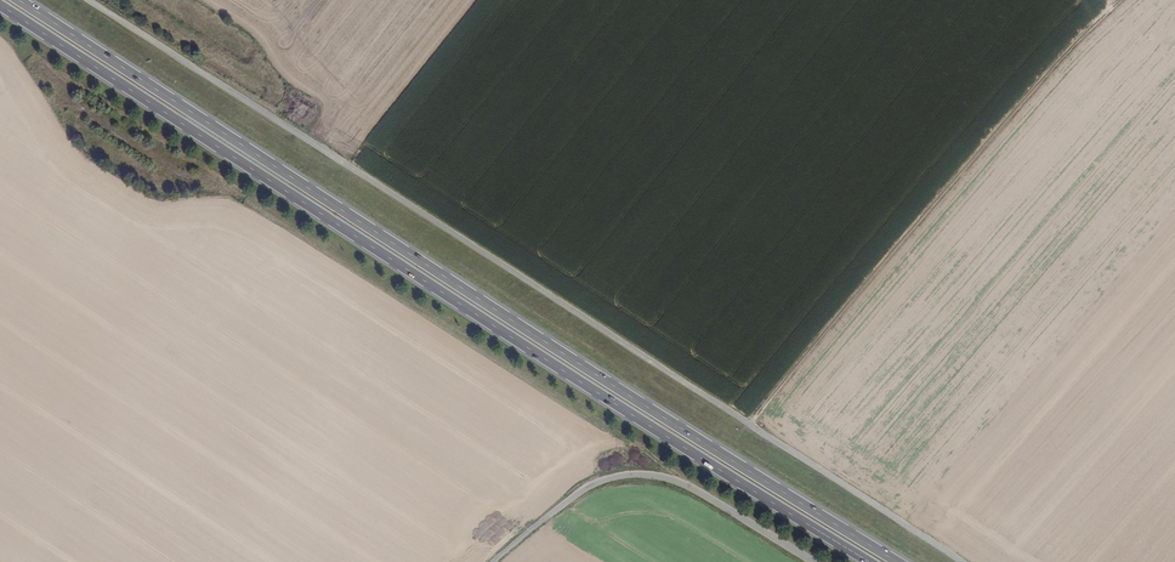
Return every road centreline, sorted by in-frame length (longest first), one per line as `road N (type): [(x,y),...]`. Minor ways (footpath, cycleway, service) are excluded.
road 1 (trunk): [(898,561),(19,0)]
road 2 (trunk): [(0,5),(869,561)]
road 3 (track): [(639,474),(619,439),(254,205)]
road 4 (unclassified): [(494,561),(589,486),(639,474),(703,493),(814,561)]
road 5 (track): [(967,166),(752,425)]
road 6 (track): [(967,166),(1121,0)]

